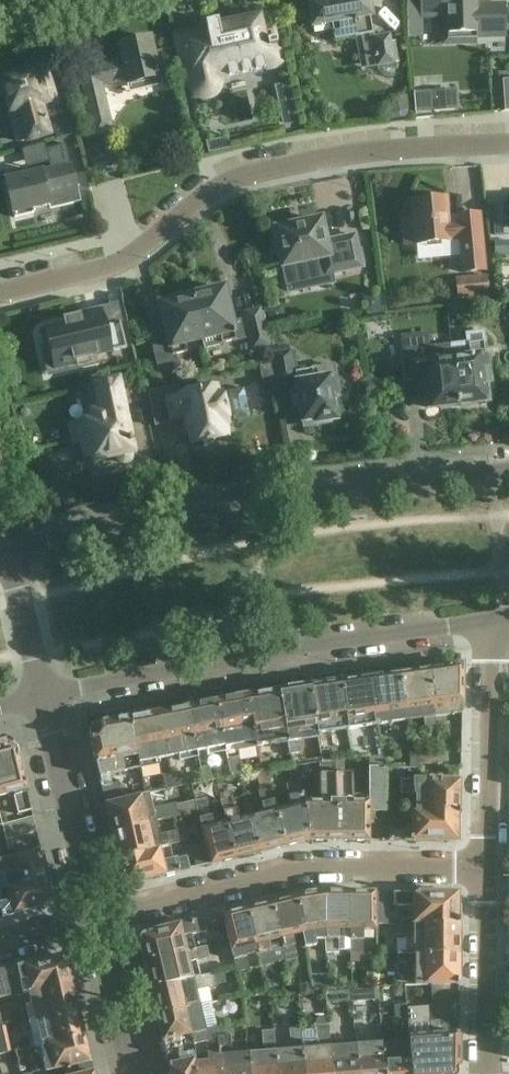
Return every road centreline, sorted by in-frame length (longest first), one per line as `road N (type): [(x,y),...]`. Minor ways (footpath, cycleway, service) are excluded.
road 1 (residential): [(0,286),(143,235),(226,173),(310,150),(508,134)]
road 2 (unclassified): [(508,471),(325,493),(6,552)]
road 3 (unclassified): [(43,696),(489,623)]
road 4 (residential): [(93,918),(281,875),(490,871)]
road 5 (residential): [(490,871),(489,623)]
road 6 (residential): [(93,918),(43,696)]
road 7 (residential): [(490,1073),(490,871)]
road 8 (residential): [(129,1073),(93,918)]
road 9 (unclassified): [(43,696),(6,552)]

